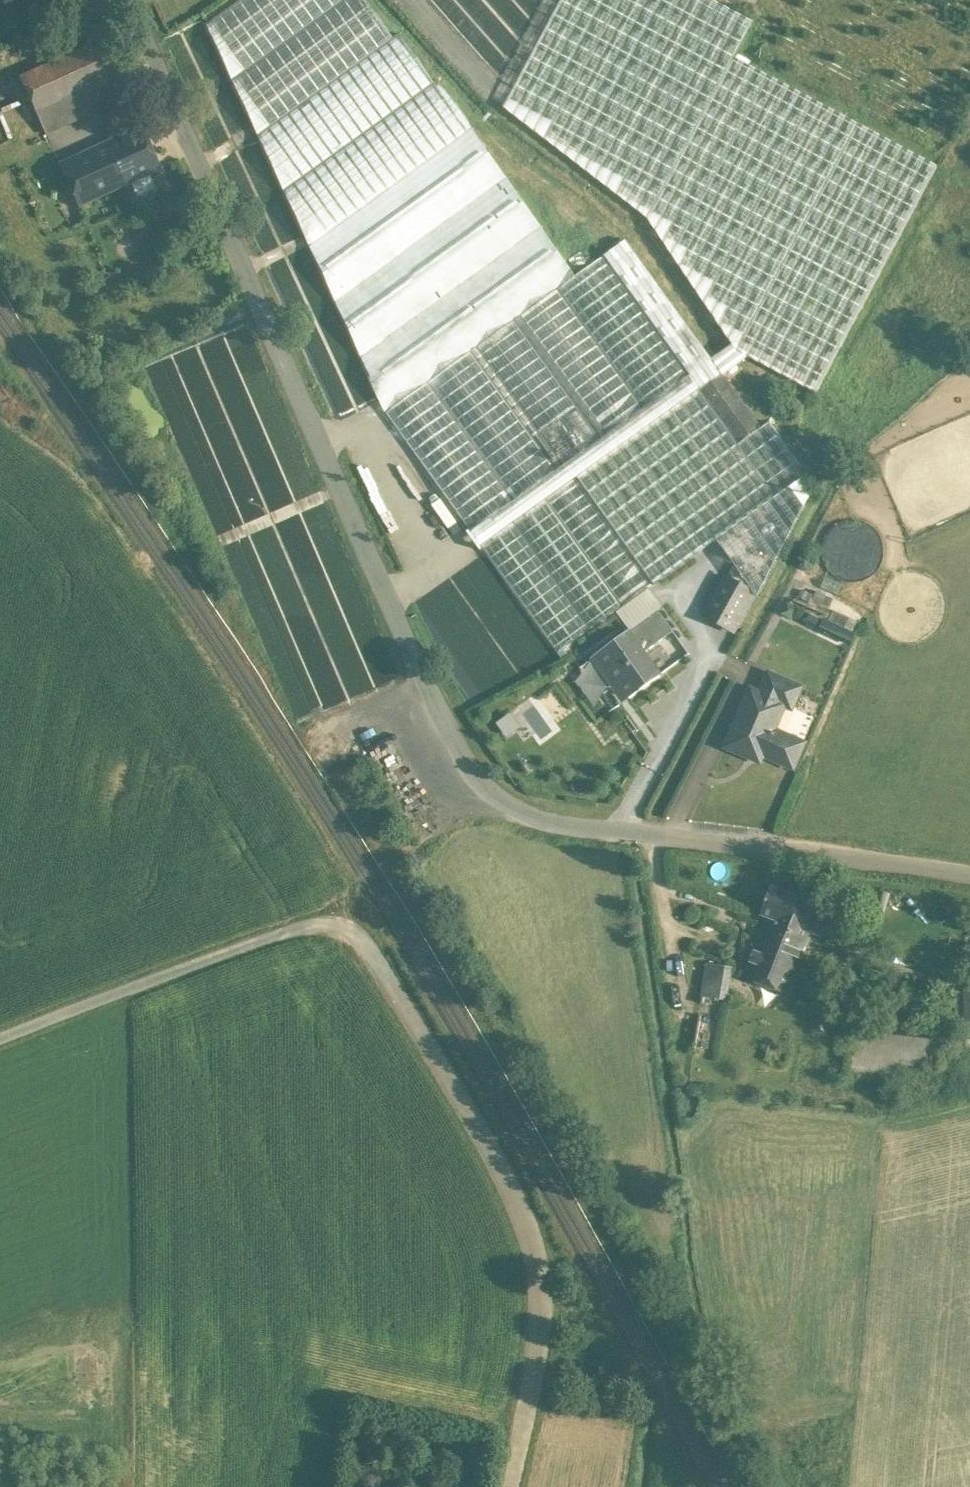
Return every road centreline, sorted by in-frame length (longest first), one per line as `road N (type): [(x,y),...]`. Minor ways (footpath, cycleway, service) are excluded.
road 1 (unclassified): [(969,875),(623,832),(501,801),(456,738),(425,675),(131,0)]
road 2 (unclassified): [(0,1040),(314,922),(344,925),(363,939),(497,1160),(538,1263),(540,1333),(510,1486)]

